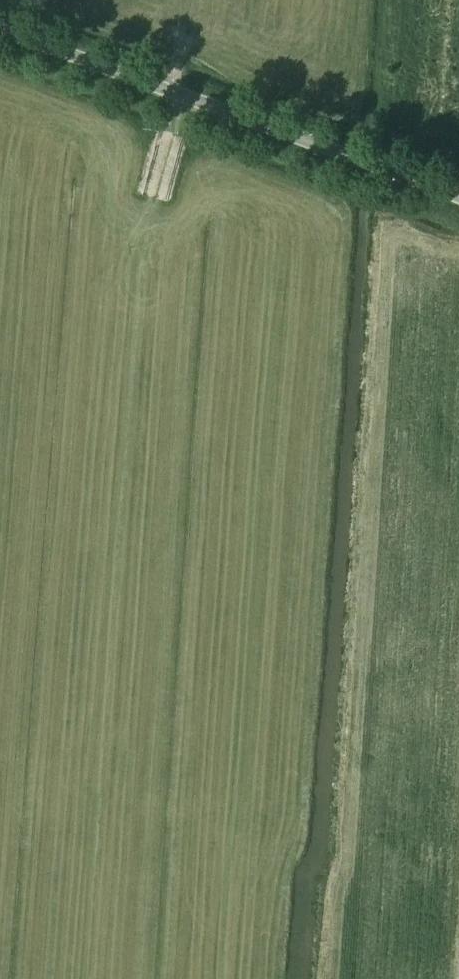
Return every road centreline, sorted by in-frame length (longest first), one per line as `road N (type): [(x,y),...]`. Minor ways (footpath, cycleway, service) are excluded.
road 1 (unclassified): [(0,32),(458,200)]

